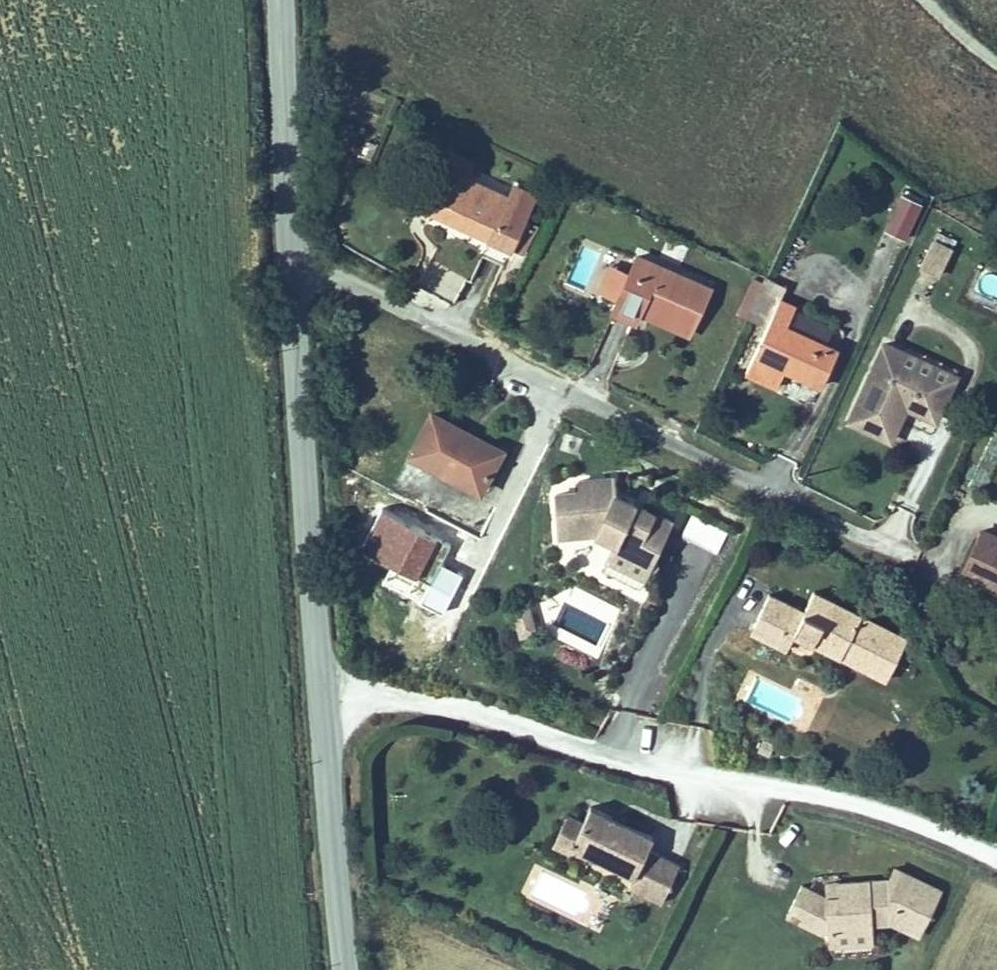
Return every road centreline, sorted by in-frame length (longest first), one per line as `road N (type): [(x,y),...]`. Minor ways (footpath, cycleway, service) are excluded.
road 1 (residential): [(996,863),(880,814),(659,770),(446,709),(387,699),(322,704)]
road 2 (residential): [(288,257),(903,555)]
road 3 (tertiary): [(322,704),(288,257)]
road 4 (tertiary): [(348,969),(322,704)]
road 5 (tertiary): [(288,257),(278,0)]

